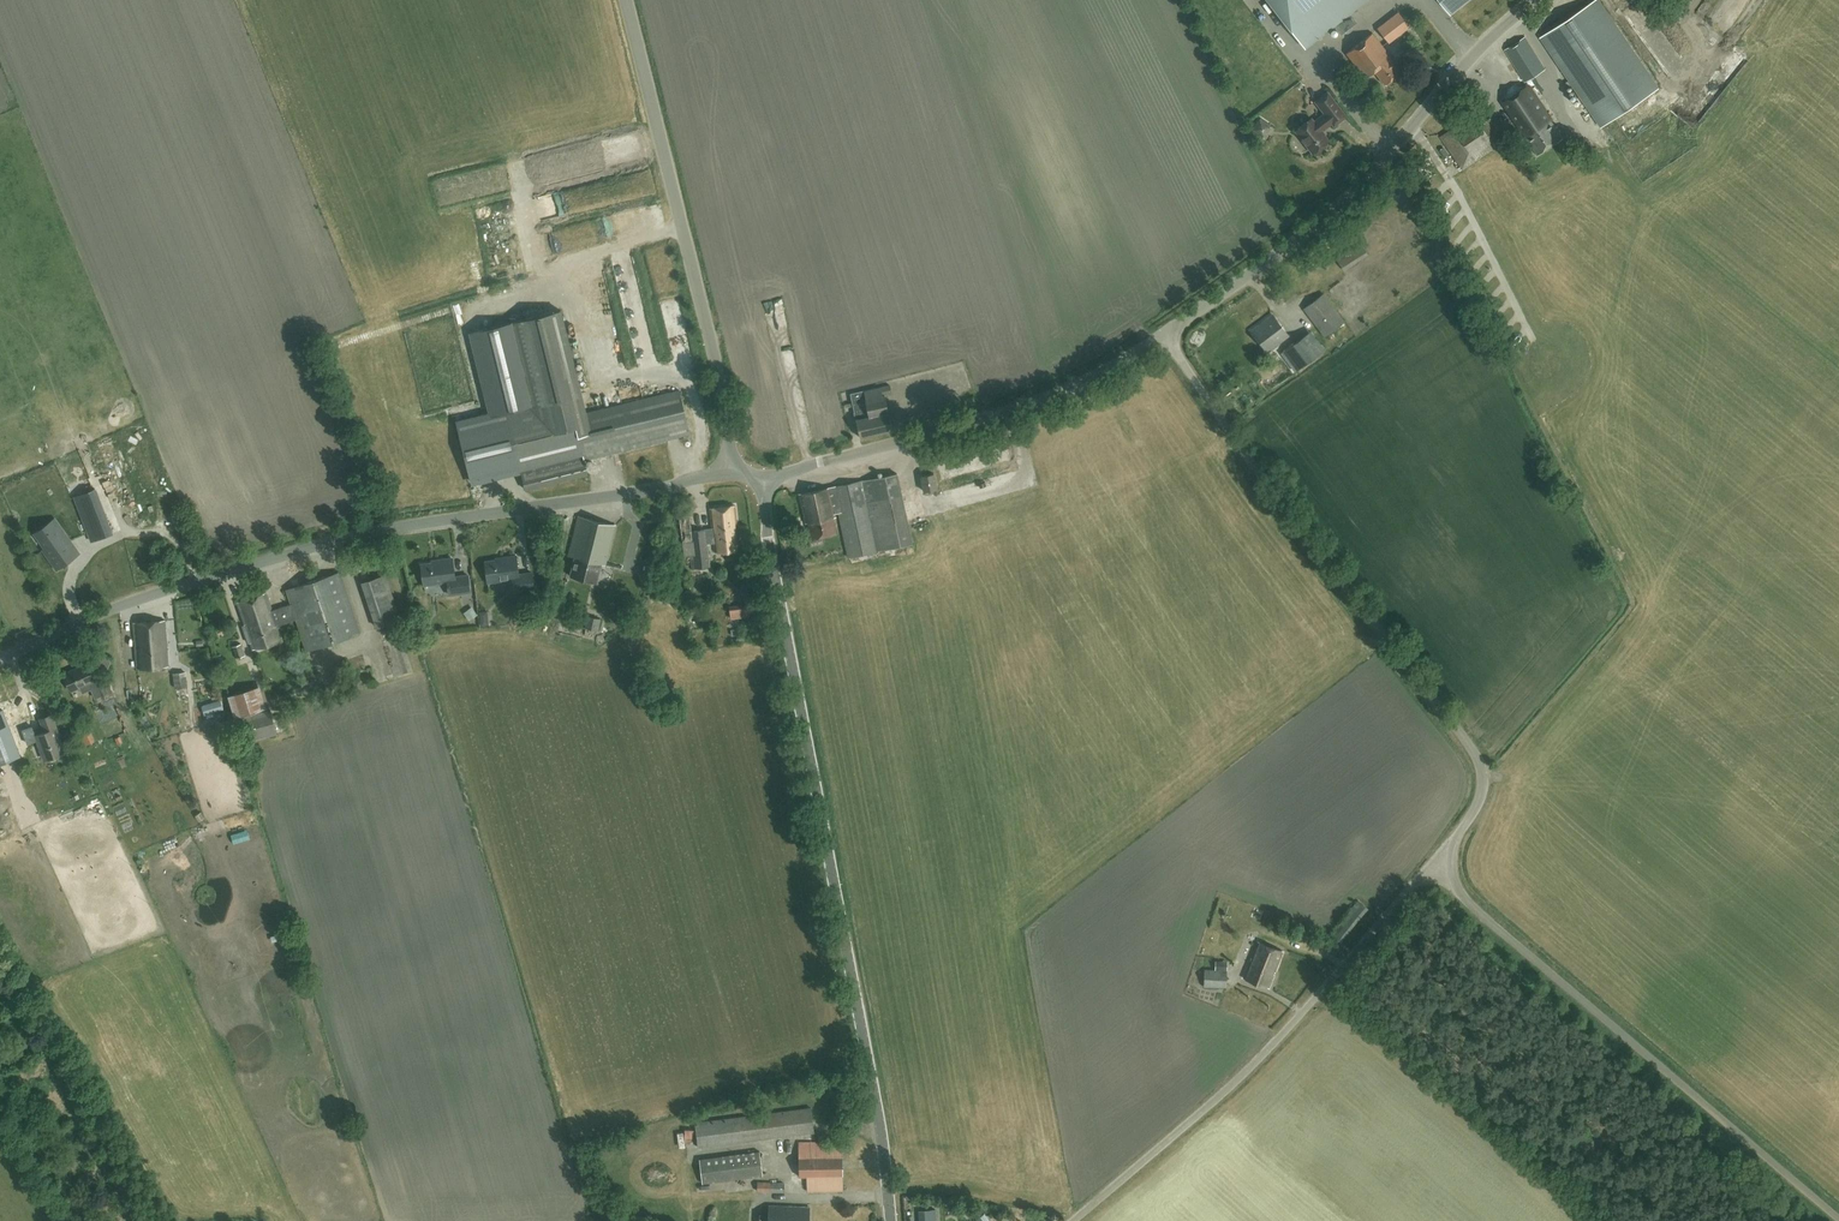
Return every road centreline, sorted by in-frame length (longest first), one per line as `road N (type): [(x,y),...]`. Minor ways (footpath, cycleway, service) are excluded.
road 1 (unclassified): [(0,659),(164,590),(404,525),(665,488),(730,471)]
road 2 (unclassified): [(890,1220),(763,479)]
road 3 (unclassified): [(1451,865),(1454,839),(1483,789),(1478,755),(1162,333)]
road 4 (unclassified): [(1838,1219),(1474,907),(1457,889),(1451,865)]
road 5 (unclassified): [(1070,1220),(1226,1089),(1418,880),(1451,865)]
road 6 (unclassified): [(1162,333),(1352,192),(1531,0)]
road 7 (unclassified): [(730,471),(727,412),(624,0)]
road 8 (unclassified): [(763,479),(1046,398),(1162,333)]

